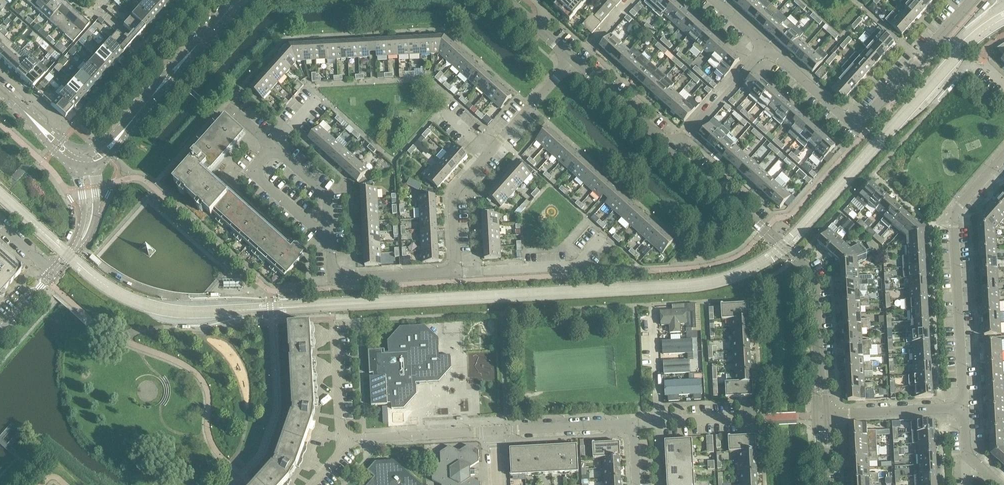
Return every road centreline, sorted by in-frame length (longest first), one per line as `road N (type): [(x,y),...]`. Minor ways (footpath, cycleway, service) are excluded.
road 1 (residential): [(972,0),(854,129),(765,48)]
road 2 (residential): [(964,408),(955,214),(1003,156)]
road 3 (tertiary): [(85,167),(237,0)]
road 4 (residential): [(330,231),(332,277),(455,271)]
road 5 (residential): [(455,271),(576,265),(599,237)]
road 6 (residential): [(343,437),(494,432)]
road 7 (residential): [(819,384),(813,282),(783,247)]
road 8 (residential): [(494,432),(635,421)]
road 9 (residential): [(826,415),(964,408)]
road 10 (residential): [(677,149),(574,59)]
road 11 (residential): [(455,271),(453,192),(491,151)]
road 12 (residential): [(677,149),(765,48)]
road 13 (residential): [(330,231),(316,229),(252,171),(274,147)]
road 14 (residential): [(491,151),(574,59)]

